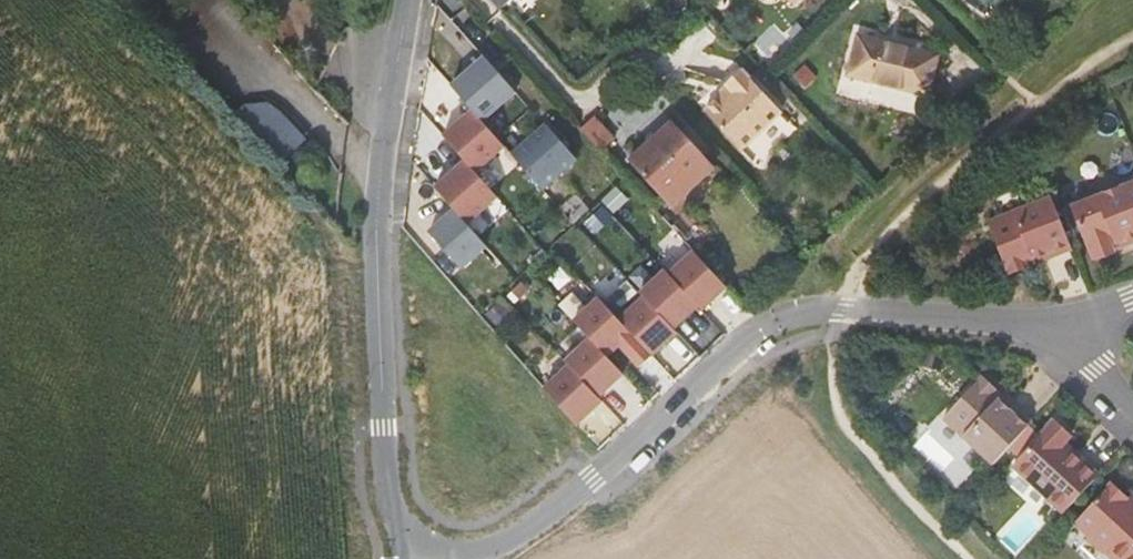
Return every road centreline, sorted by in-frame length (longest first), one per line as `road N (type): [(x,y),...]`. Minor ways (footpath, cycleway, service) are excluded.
road 1 (residential): [(1064,335),(841,310),(772,321),(591,479),(496,548),(404,549)]
road 2 (residential): [(404,549),(383,430),(378,318),(410,0)]
road 3 (track): [(835,334),(832,386),(840,419),(967,558)]
road 4 (residential): [(641,51),(593,96),(572,96),(479,0)]

